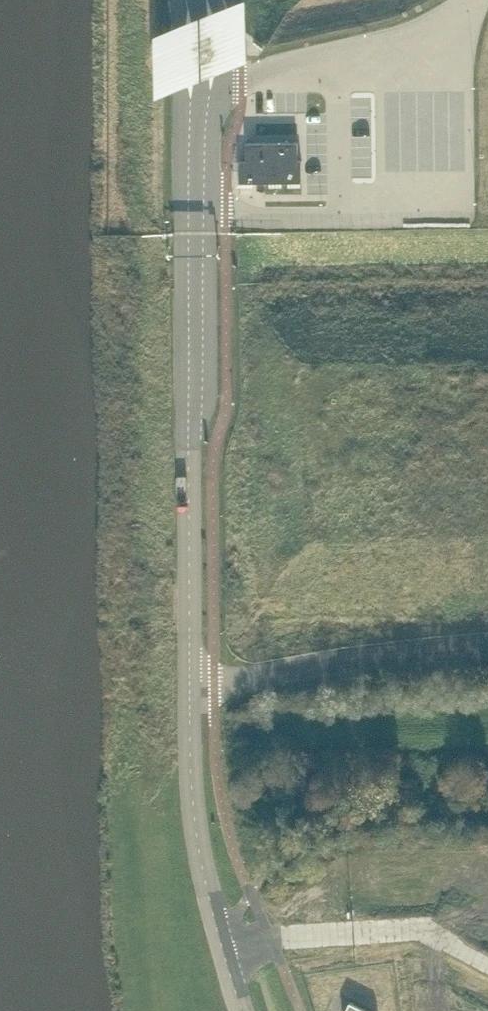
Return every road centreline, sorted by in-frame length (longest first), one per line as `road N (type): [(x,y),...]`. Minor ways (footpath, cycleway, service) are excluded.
road 1 (unclassified): [(191,680),(197,232)]
road 2 (unclassified): [(244,1010),(201,858),(191,680)]
road 3 (unclassified): [(191,680),(487,643)]
road 4 (track): [(487,239),(356,243)]
road 5 (unclassified): [(199,101),(197,232)]

